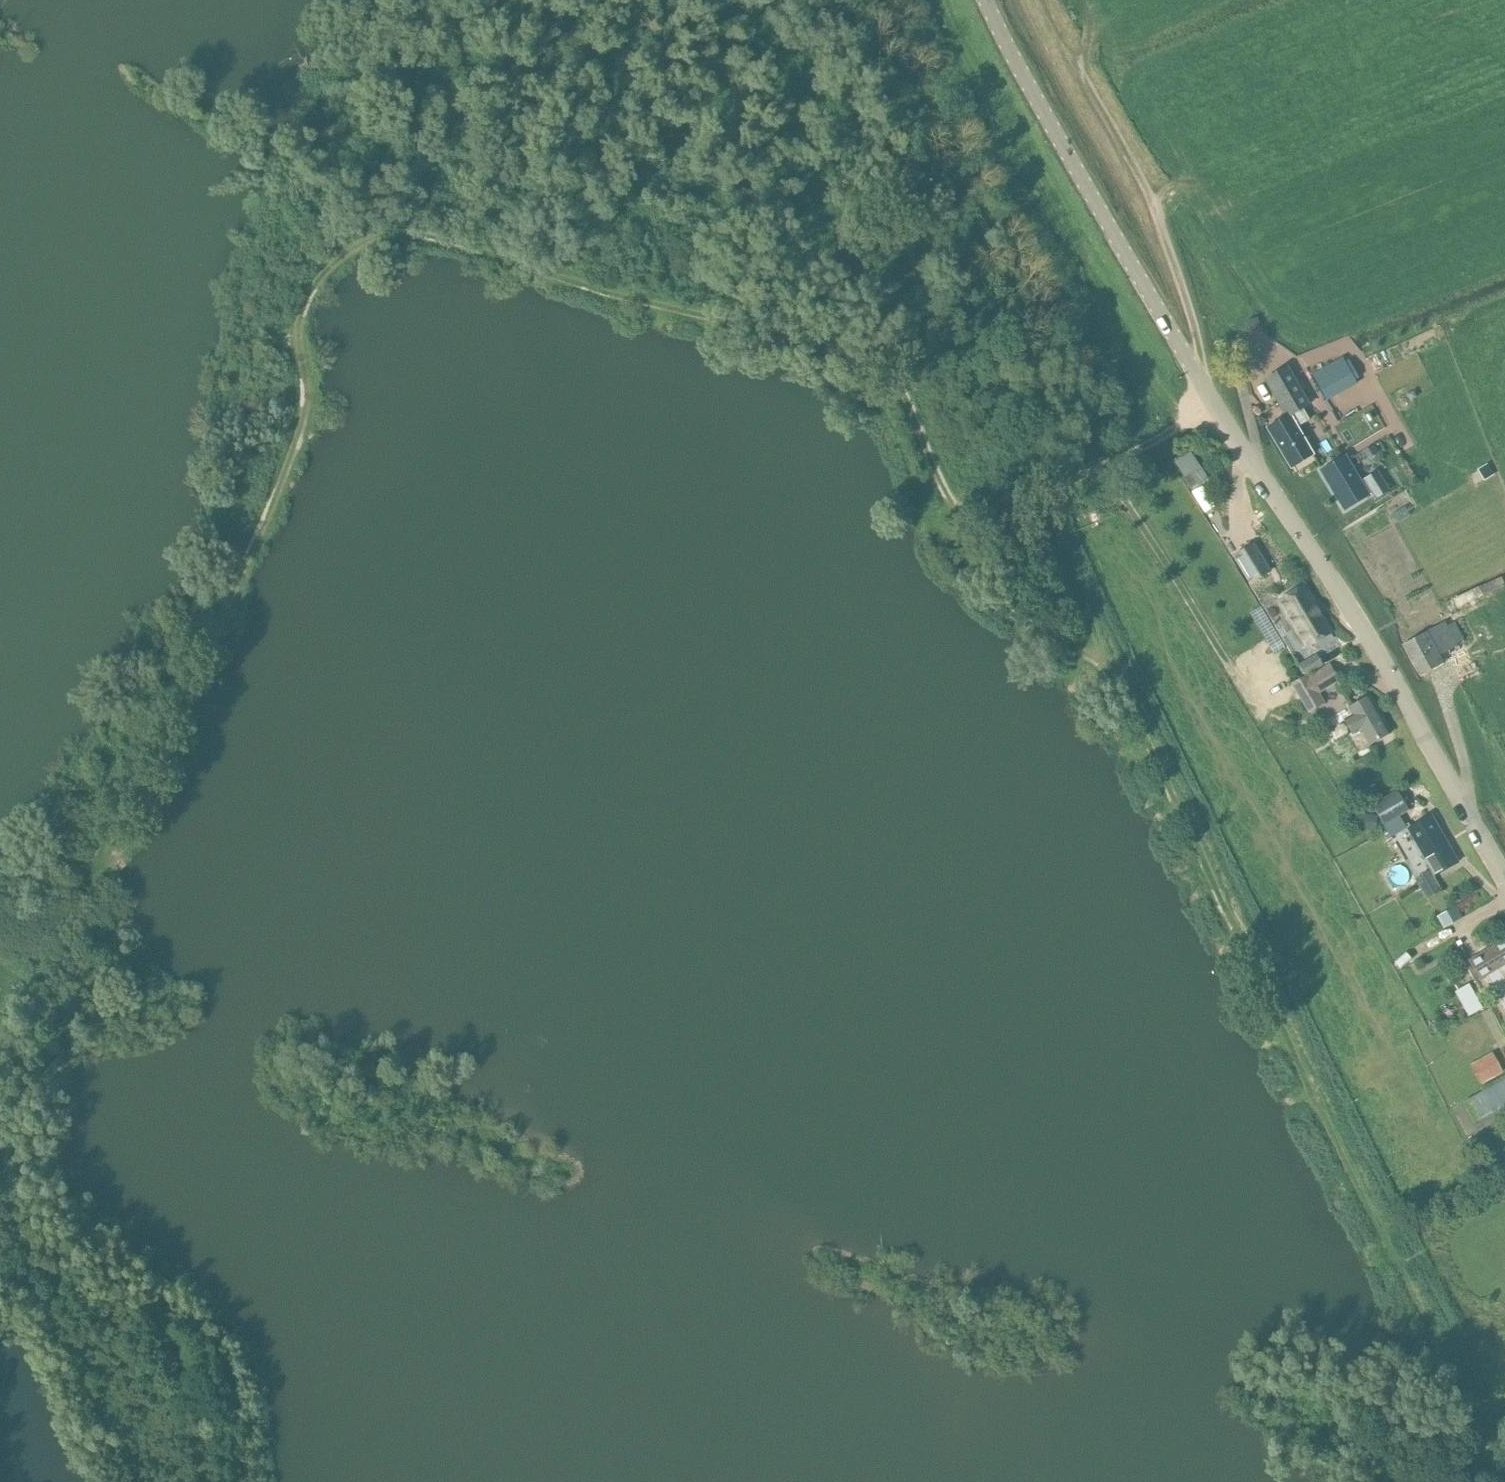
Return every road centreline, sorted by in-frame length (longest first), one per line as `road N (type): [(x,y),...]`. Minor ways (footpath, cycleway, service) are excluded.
road 1 (tertiary): [(1504,881),(1360,622),(1213,406),(983,0)]

